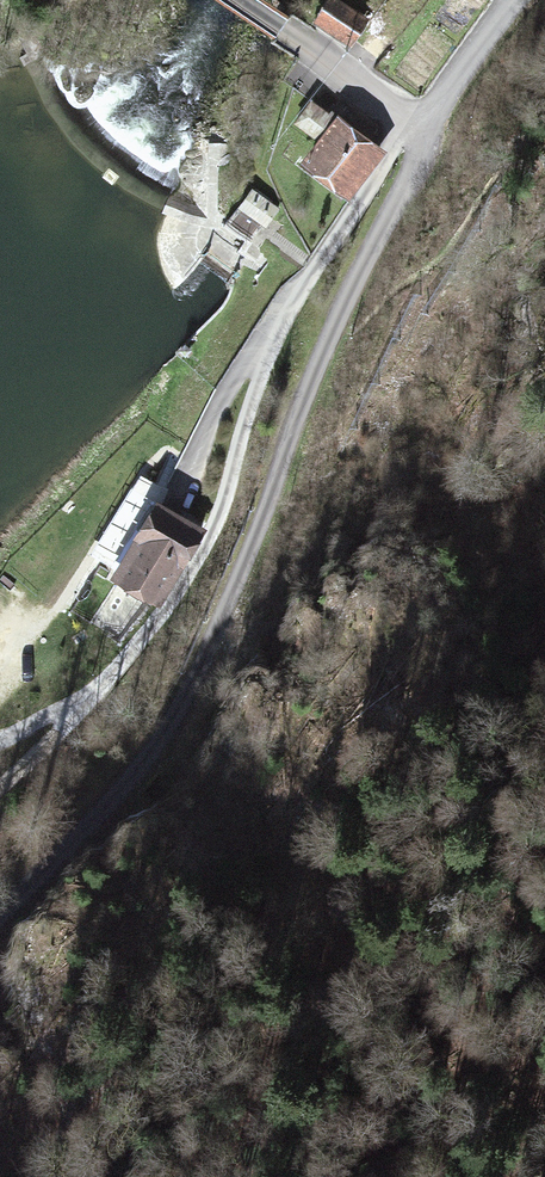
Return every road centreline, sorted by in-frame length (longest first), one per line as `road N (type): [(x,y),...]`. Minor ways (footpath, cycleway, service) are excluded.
road 1 (unclassified): [(0,915),(119,785),(182,694),(349,286),(412,162),(409,121)]
road 2 (unclassified): [(409,121),(246,0)]
road 3 (unclassified): [(409,121),(509,0)]

